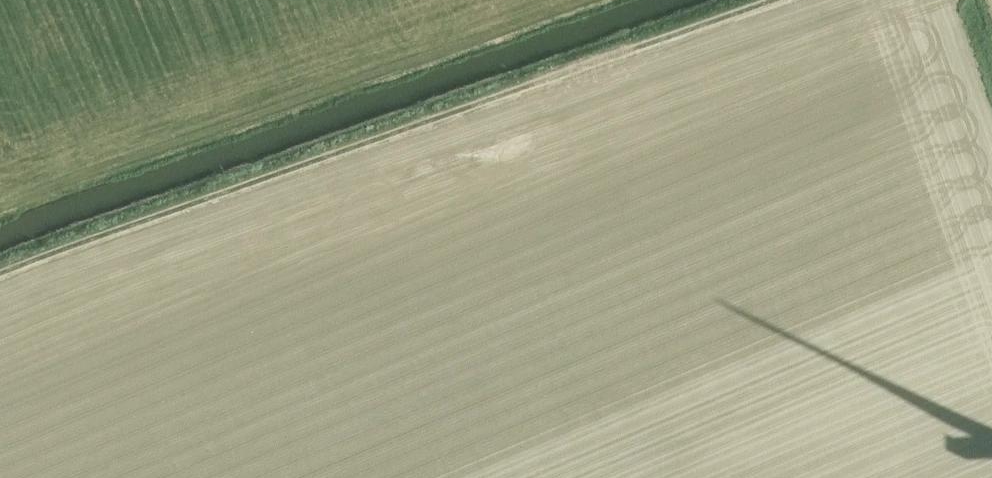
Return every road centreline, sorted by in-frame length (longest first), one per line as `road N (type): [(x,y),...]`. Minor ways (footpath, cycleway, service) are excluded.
road 1 (track): [(0,276),(768,0)]

